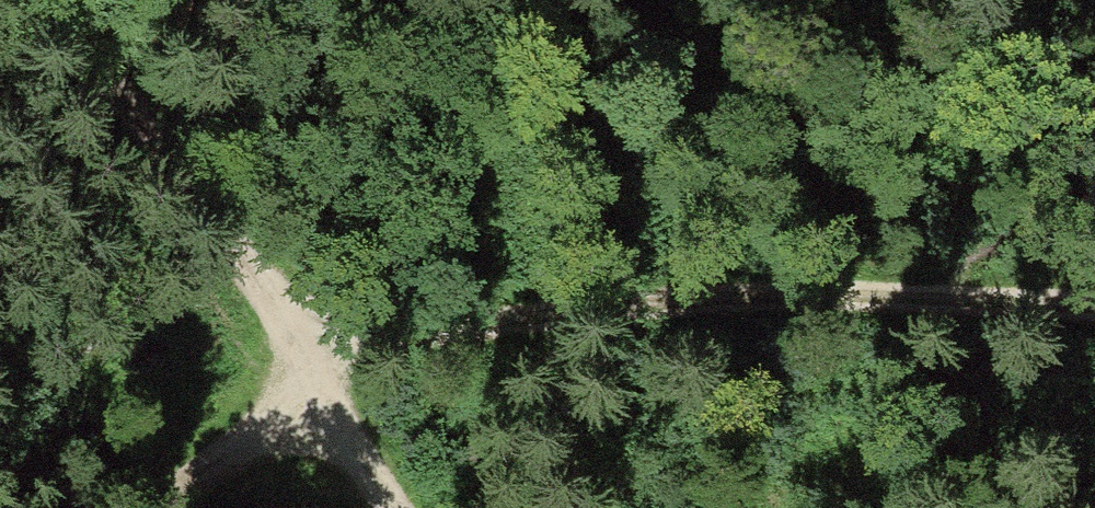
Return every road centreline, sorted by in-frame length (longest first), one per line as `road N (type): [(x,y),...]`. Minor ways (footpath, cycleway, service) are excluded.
road 1 (track): [(1094,306),(696,302),(392,315),(214,463),(124,507)]
road 2 (track): [(393,507),(301,391),(260,272),(48,0)]

